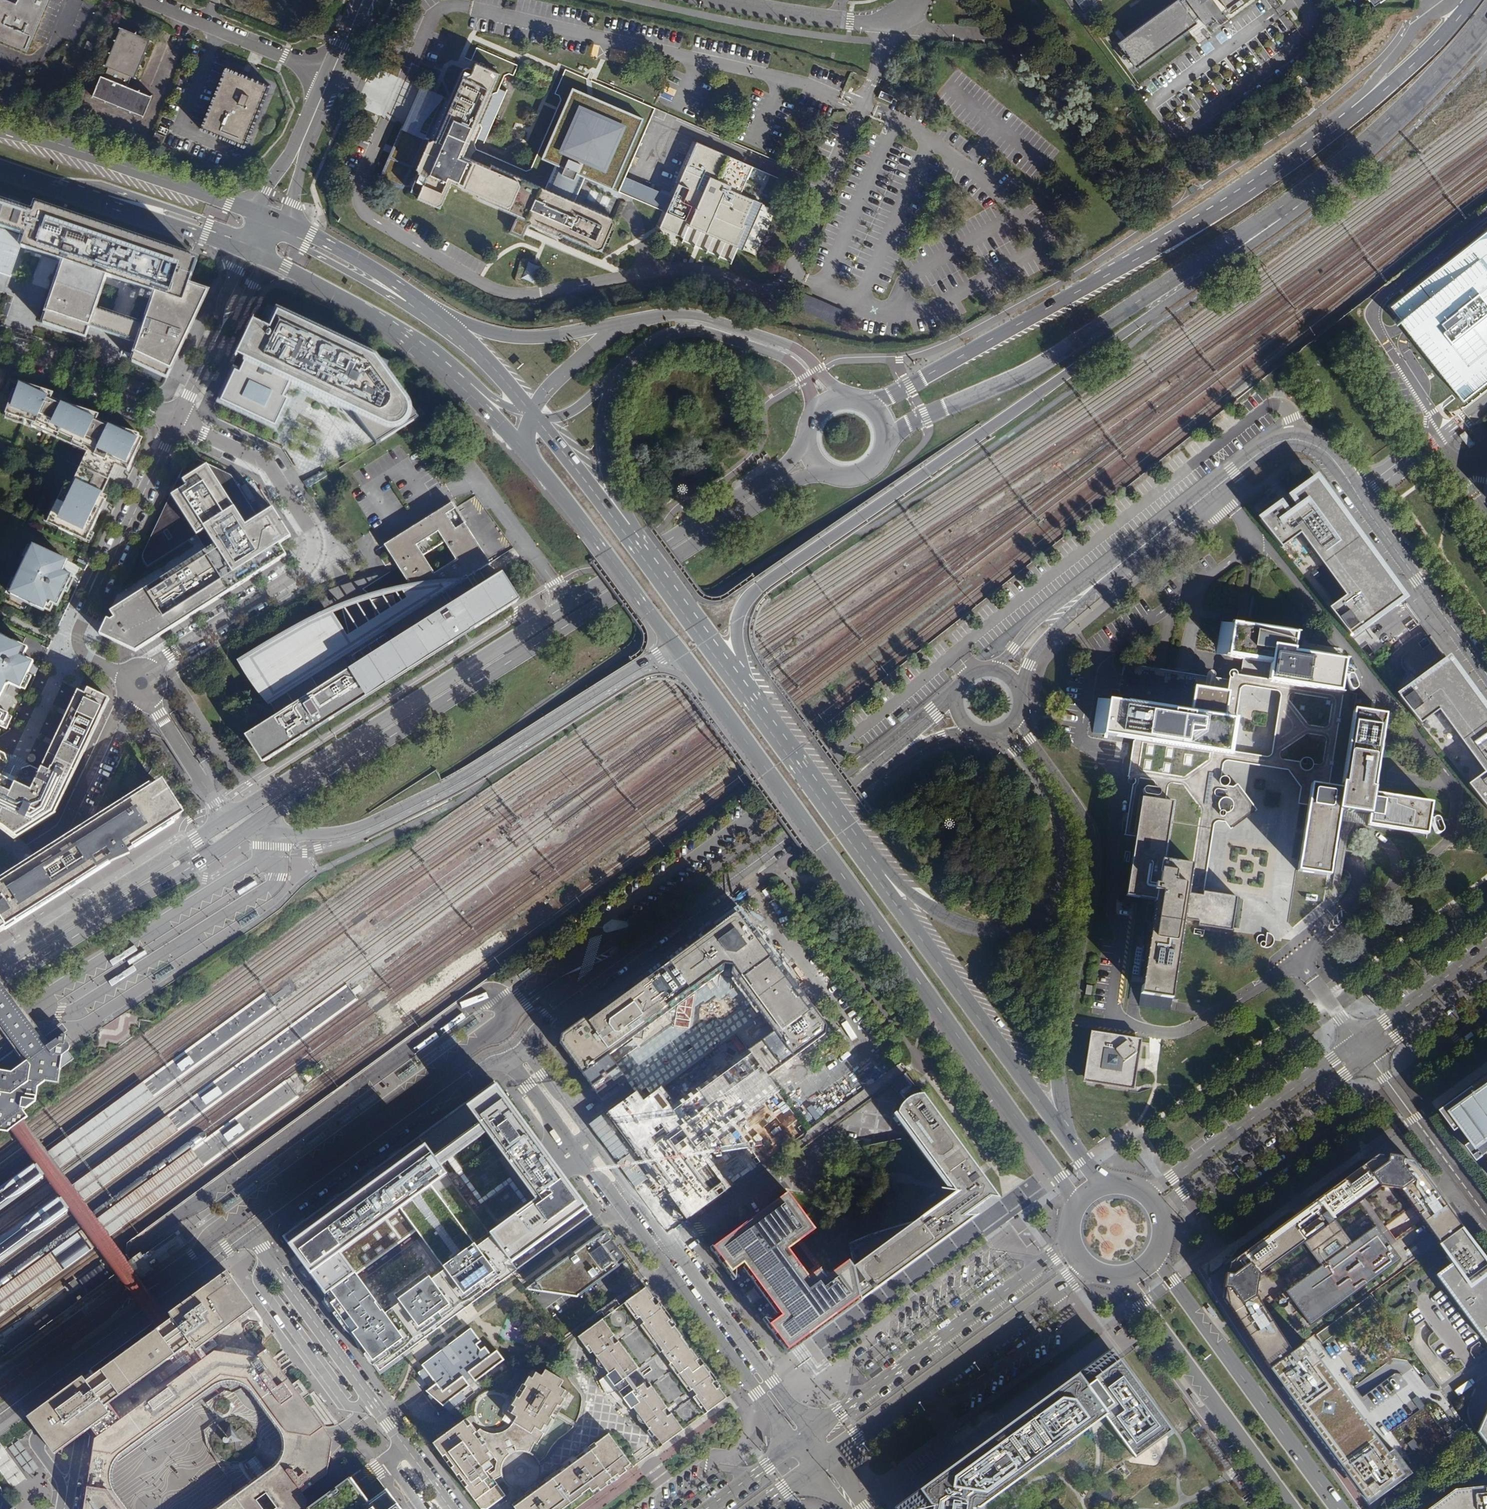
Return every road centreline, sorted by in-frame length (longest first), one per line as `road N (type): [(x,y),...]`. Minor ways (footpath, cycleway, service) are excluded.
road 1 (primary): [(760,706),(739,650),(740,616),(755,595),(1312,202),(1351,157)]
road 2 (primary): [(1473,0),(1394,83),(1288,164),(872,407)]
road 3 (primary): [(807,439),(767,480),(229,818)]
road 4 (secondary): [(673,644),(1075,1206)]
road 5 (primary): [(261,819),(766,498),(828,472)]
road 6 (primary): [(885,443),(1045,362),(1351,157)]
road 7 (residential): [(518,1044),(920,739)]
road 8 (residential): [(504,1054),(794,1446)]
road 9 (residential): [(810,1434),(518,1044)]
road 10 (primary): [(261,819),(304,834),(362,827),(445,787),(673,644)]
road 11 (secondary): [(1068,1139),(1058,1041),(1094,848),(1087,823),(1014,717)]
road 12 (residential): [(178,421),(268,464),(310,530),(312,551),(303,570),(158,662),(141,684)]
road 13 (secondary): [(992,733),(1044,795),(1062,843),(1062,864),(1039,911),(991,930),(959,923),(862,851)]
road 14 (secondary): [(1068,1139),(862,851)]
road 15 (residential): [(1255,456),(1281,441),(1323,449),(1486,676)]
road 16 (secondary): [(1070,1246),(810,1434)]
road 17 (residential): [(141,684),(85,655),(78,642),(178,421)]
road 18 (secondary): [(828,1459),(1085,1268)]
road 19 (residential): [(0,1414),(252,1230)]
road 20 (secondary): [(1335,1508),(1153,1259)]
road 21 (primary): [(0,983),(261,819)]
road 22 (residential): [(252,1230),(504,1054)]
road 23 (secondary): [(1119,1278),(1288,1508)]
road 24 (unclassified): [(415,1459),(252,1230)]
road 25 (primary): [(229,818),(0,963)]
road 26 (secondary): [(254,211),(0,129)]
road 27 (primary): [(848,398),(802,352),(719,320),(678,313),(614,327)]
road 28 (unclassified): [(1354,1041),(1144,1196)]
road 29 (unclassified): [(1157,1212),(1367,1059)]
road 30 (primary): [(617,373),(663,335),(700,330),(786,357),(810,389),(815,413)]
road 31 (secondary): [(523,449),(673,644)]
road 32 (secondary): [(263,257),(388,327),(453,376)]
road 33 (secondary): [(760,706),(632,536)]
road 34 (residential): [(141,684),(118,711),(65,825),(25,852)]
road 35 (residential): [(916,0),(872,23),(719,0)]
road 36 (secondary): [(49,185),(102,186),(245,235)]
road 37 (secondary): [(49,185),(241,248)]
road 38 (unclassified): [(1367,1059),(1486,1222)]
road 39 (unclassified): [(144,0),(330,74)]
road 40 (primary): [(1351,157),(1486,19)]
road 41 (residential): [(178,421),(0,348)]
road 42 (secondary): [(445,321),(282,222)]
road 43 (secondary): [(445,321),(276,234)]
road 44 (residential): [(1255,456),(1110,570)]
road 45 (secondary): [(862,851),(760,706)]
road 46 (primary): [(614,327),(528,339),(445,321)]
road 47 (primary): [(632,536),(634,522),(604,453),(617,373)]
road 48 (unclassified): [(1486,945),(1354,1041)]
road 49 (secondary): [(632,536),(532,414)]
road 50 (residential): [(1110,570),(1042,614),(989,669)]
road 51 (residential): [(1016,689),(1055,626),(1110,570)]
road 52 (unclassified): [(1367,1059),(1486,972)]
road 53 (secondary): [(532,414),(445,321)]
road 54 (residential): [(141,684),(207,789)]
road 55 (primary): [(614,327),(566,368),(532,414)]
road 56 (residential): [(66,1499),(78,1431),(65,1419),(40,1435)]

